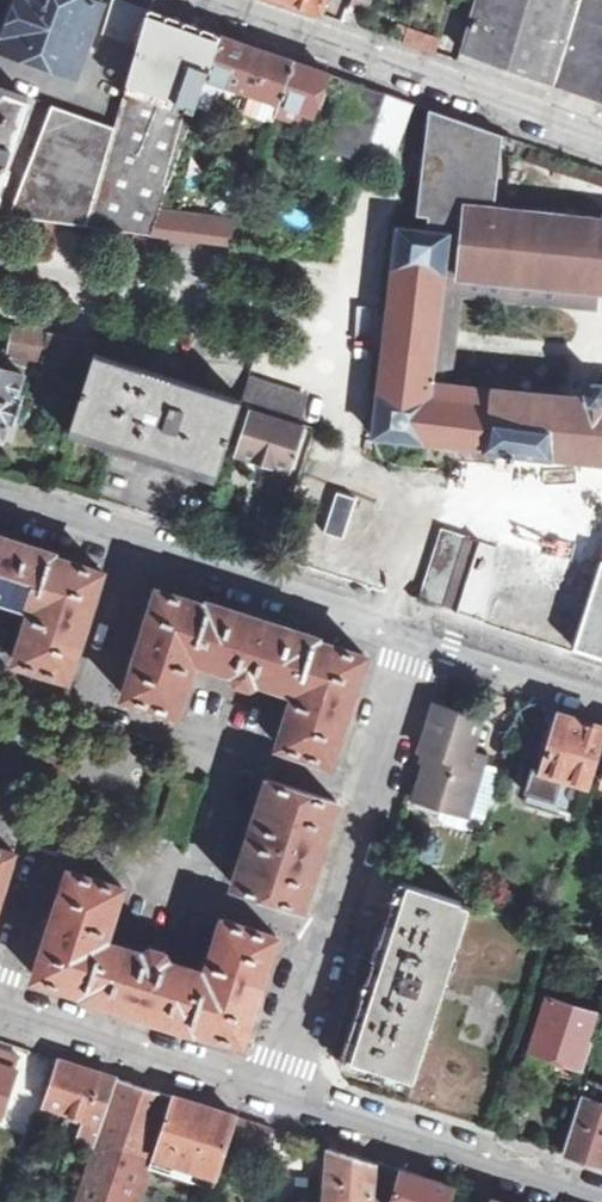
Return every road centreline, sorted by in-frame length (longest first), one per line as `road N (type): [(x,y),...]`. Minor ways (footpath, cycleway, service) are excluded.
road 1 (residential): [(420,637),(278,1086)]
road 2 (residential): [(420,637),(0,499)]
road 3 (residential): [(220,0),(601,138)]
road 4 (residential): [(278,1086),(601,1195)]
road 5 (residential): [(0,1003),(278,1086)]
road 6 (residential): [(601,694),(420,637)]

